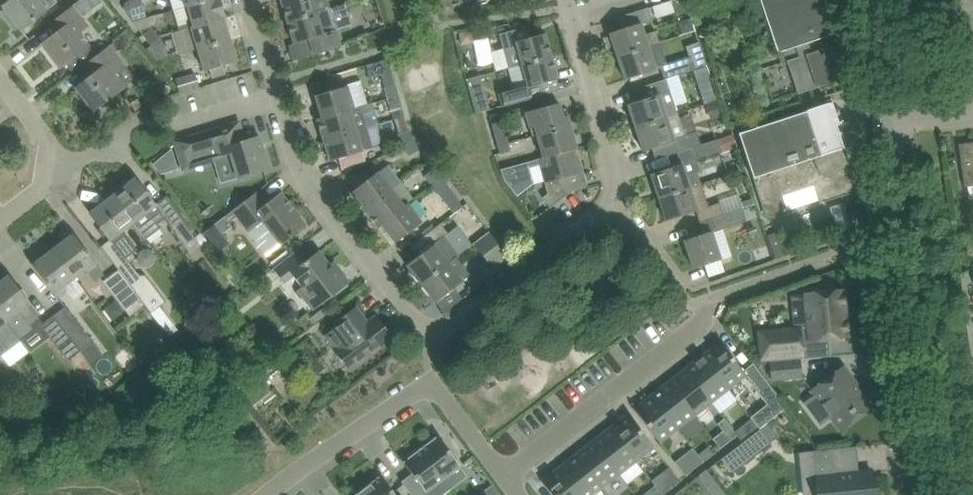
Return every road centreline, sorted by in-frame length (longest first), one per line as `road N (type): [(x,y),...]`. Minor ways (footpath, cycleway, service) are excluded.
road 1 (residential): [(618,204),(455,343),(424,331),(329,192),(253,0)]
road 2 (residential): [(503,481),(445,399),(434,388),(417,389),(264,494)]
road 3 (residential): [(503,481),(701,321),(701,302)]
road 4 (unclassified): [(959,494),(927,390),(899,230)]
road 5 (residential): [(701,302),(899,230)]
road 6 (residential): [(618,204),(568,0)]
road 7 (residential): [(701,302),(680,293),(618,204)]
road 8 (unclassified): [(887,127),(868,0)]

